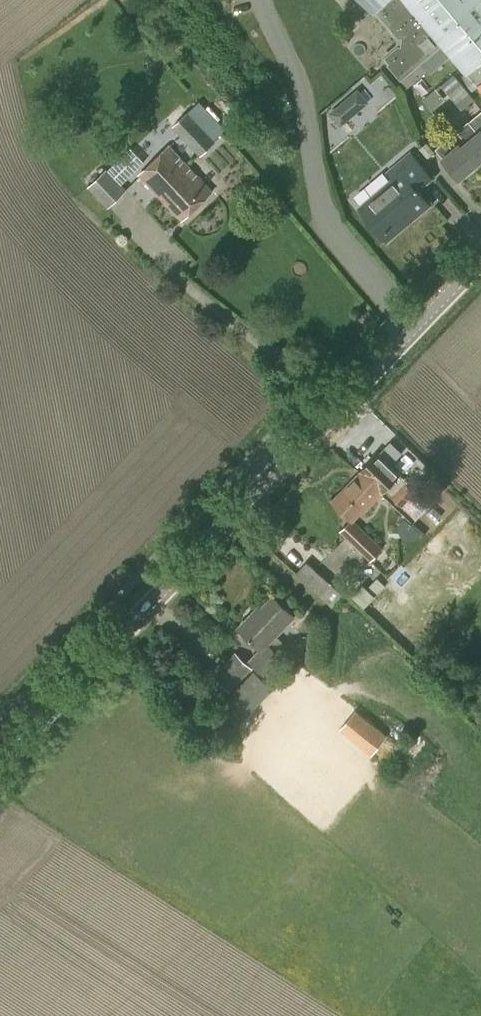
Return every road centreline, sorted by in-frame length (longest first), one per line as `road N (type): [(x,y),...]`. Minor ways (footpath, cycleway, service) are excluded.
road 1 (tertiary): [(0,761),(342,407)]
road 2 (residential): [(342,407),(176,276)]
road 3 (tertiary): [(480,260),(342,407)]

